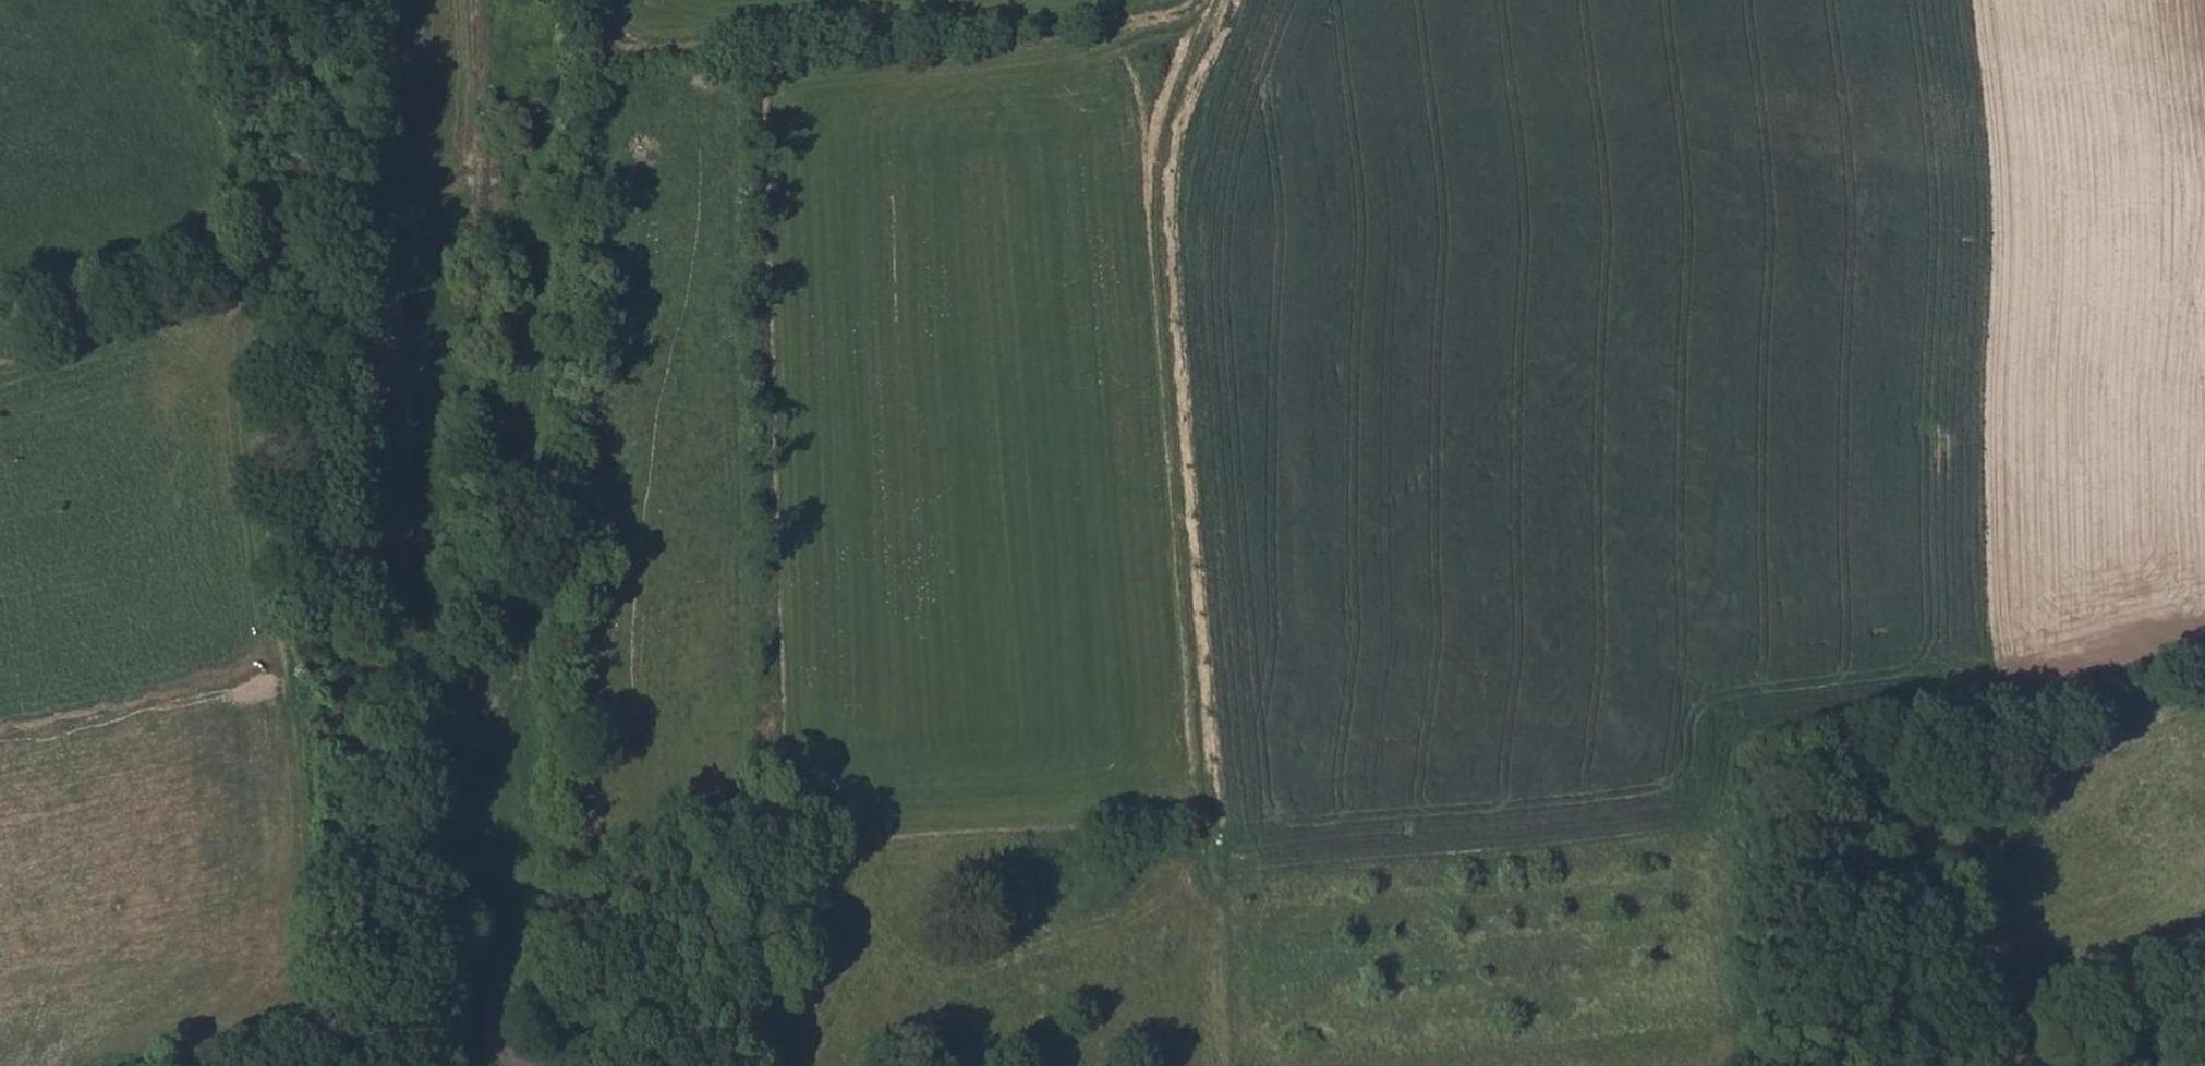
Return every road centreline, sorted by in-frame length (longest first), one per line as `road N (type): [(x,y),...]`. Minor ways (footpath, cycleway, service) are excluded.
road 1 (track): [(1208,875),(1158,251),(1160,152),(1218,0)]
road 2 (track): [(227,340),(227,202),(185,0)]

